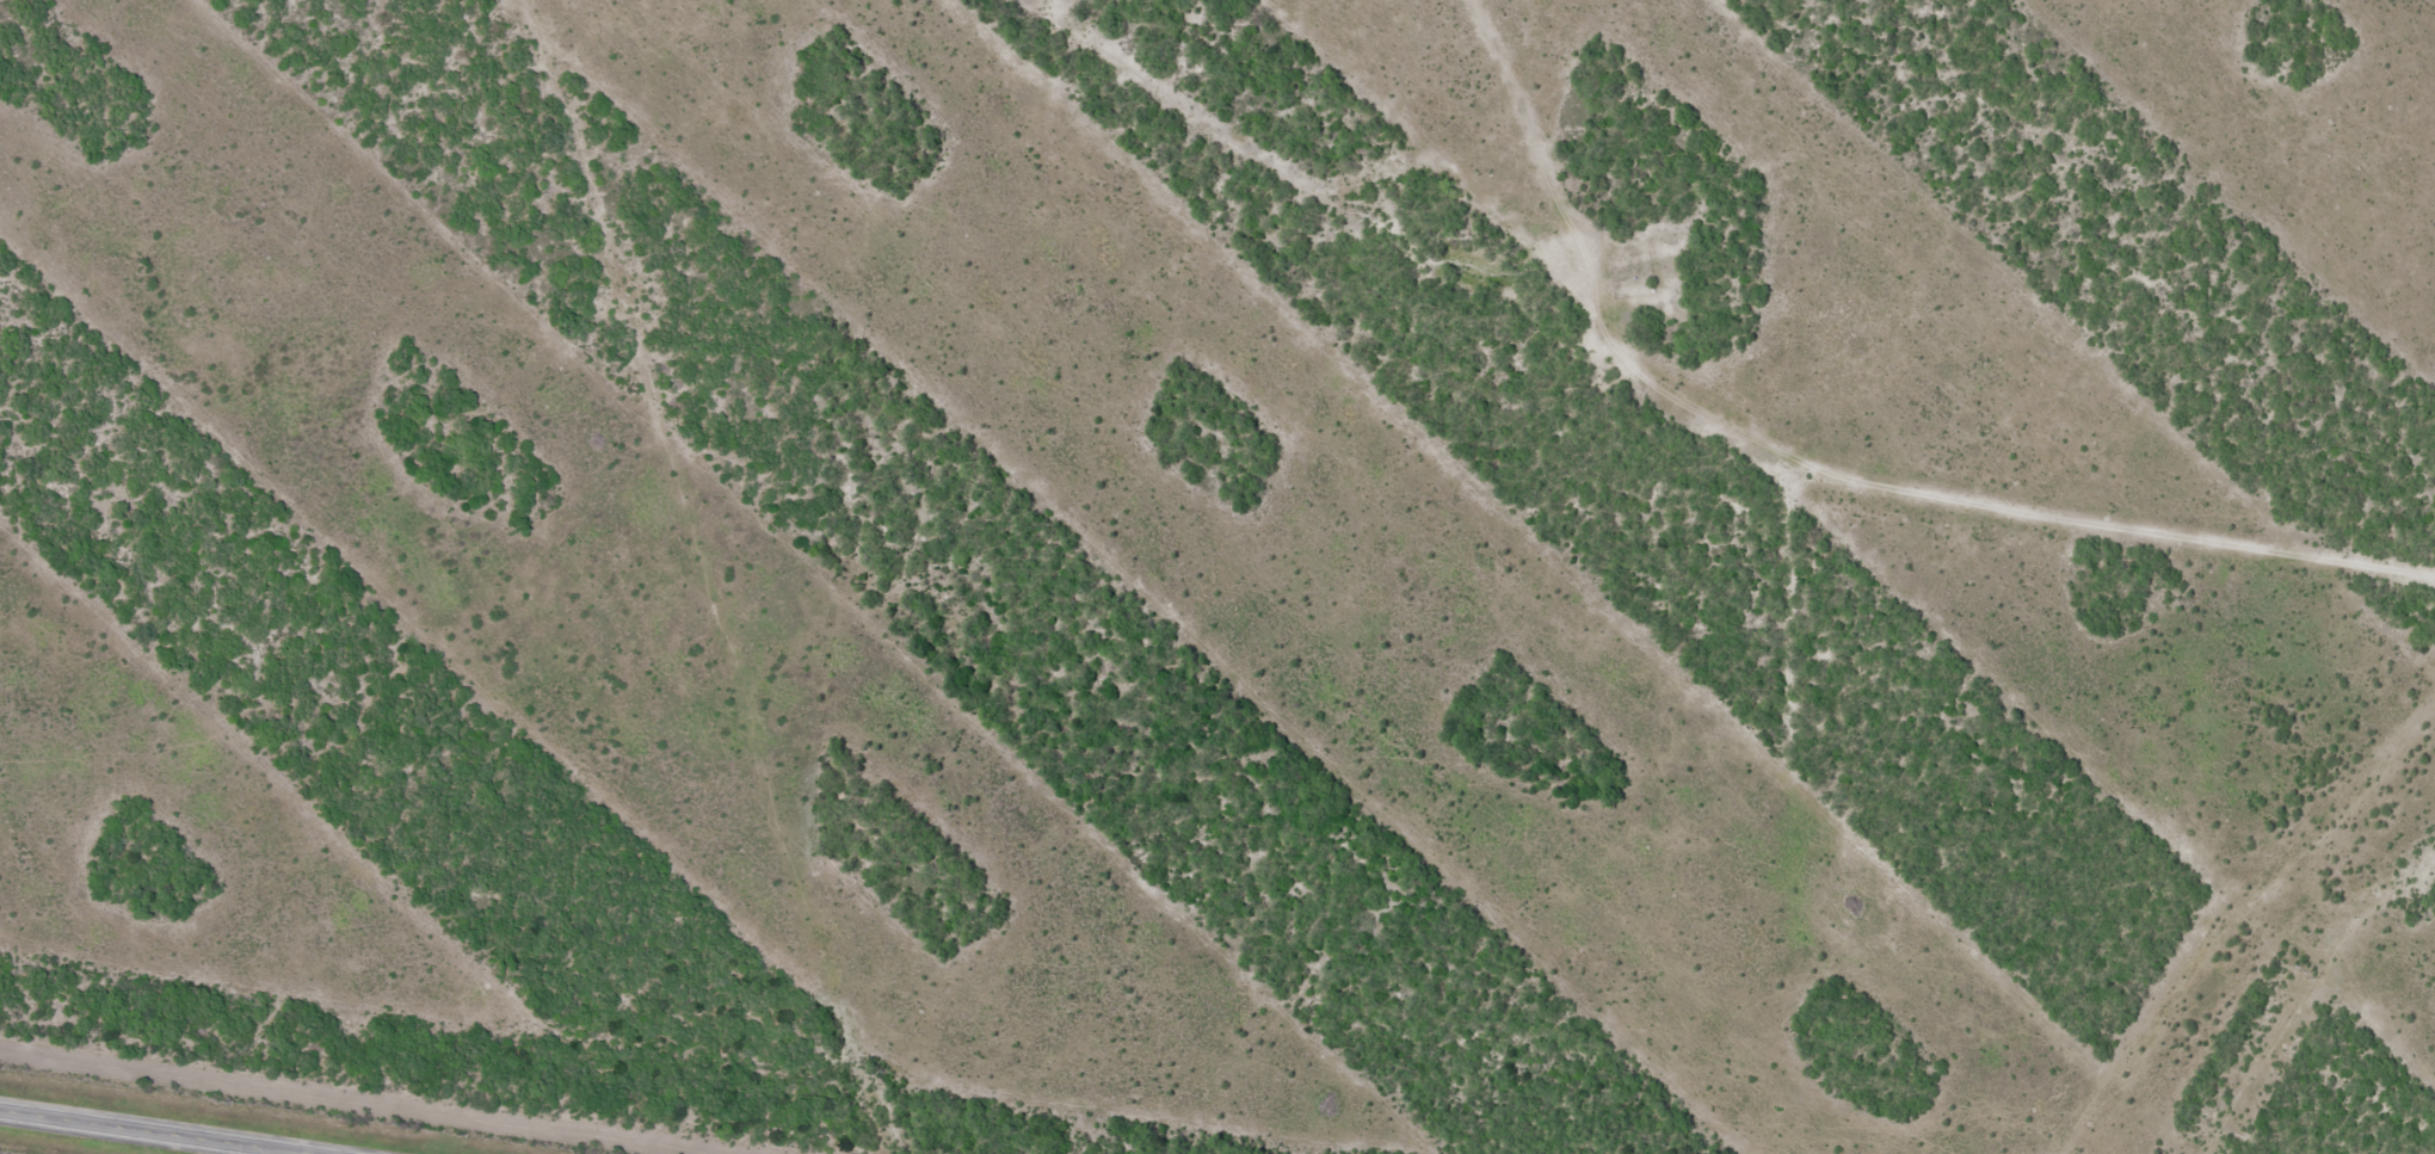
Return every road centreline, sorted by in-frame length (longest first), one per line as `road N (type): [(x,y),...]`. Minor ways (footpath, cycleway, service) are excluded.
road 1 (secondary): [(307,1153),(0,1111)]

